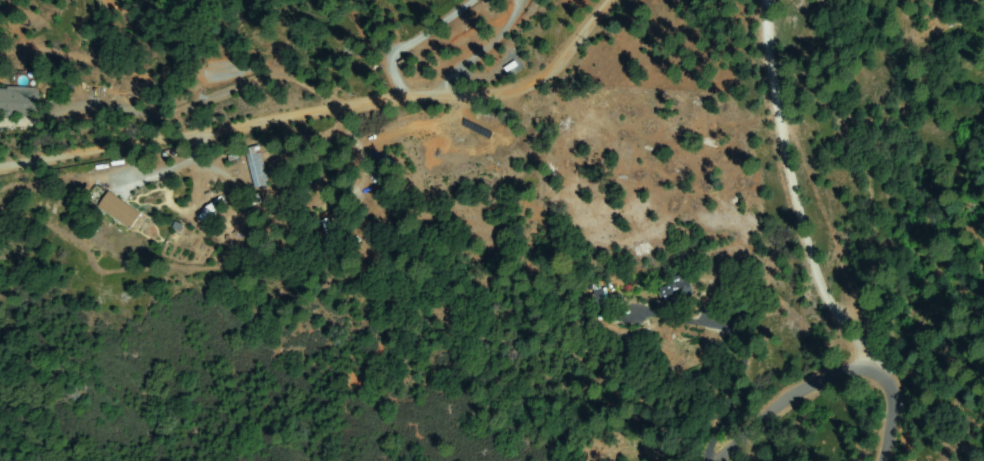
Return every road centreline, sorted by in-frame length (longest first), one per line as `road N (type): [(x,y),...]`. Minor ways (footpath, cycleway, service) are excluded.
road 1 (residential): [(0,155),(531,69),(550,60),(596,0)]
road 2 (residential): [(769,0),(782,156),(859,351)]
road 3 (residential): [(883,460),(897,393),(881,358),(859,351),(715,460)]
road 4 (residential): [(0,132),(83,101),(110,101),(142,133)]

